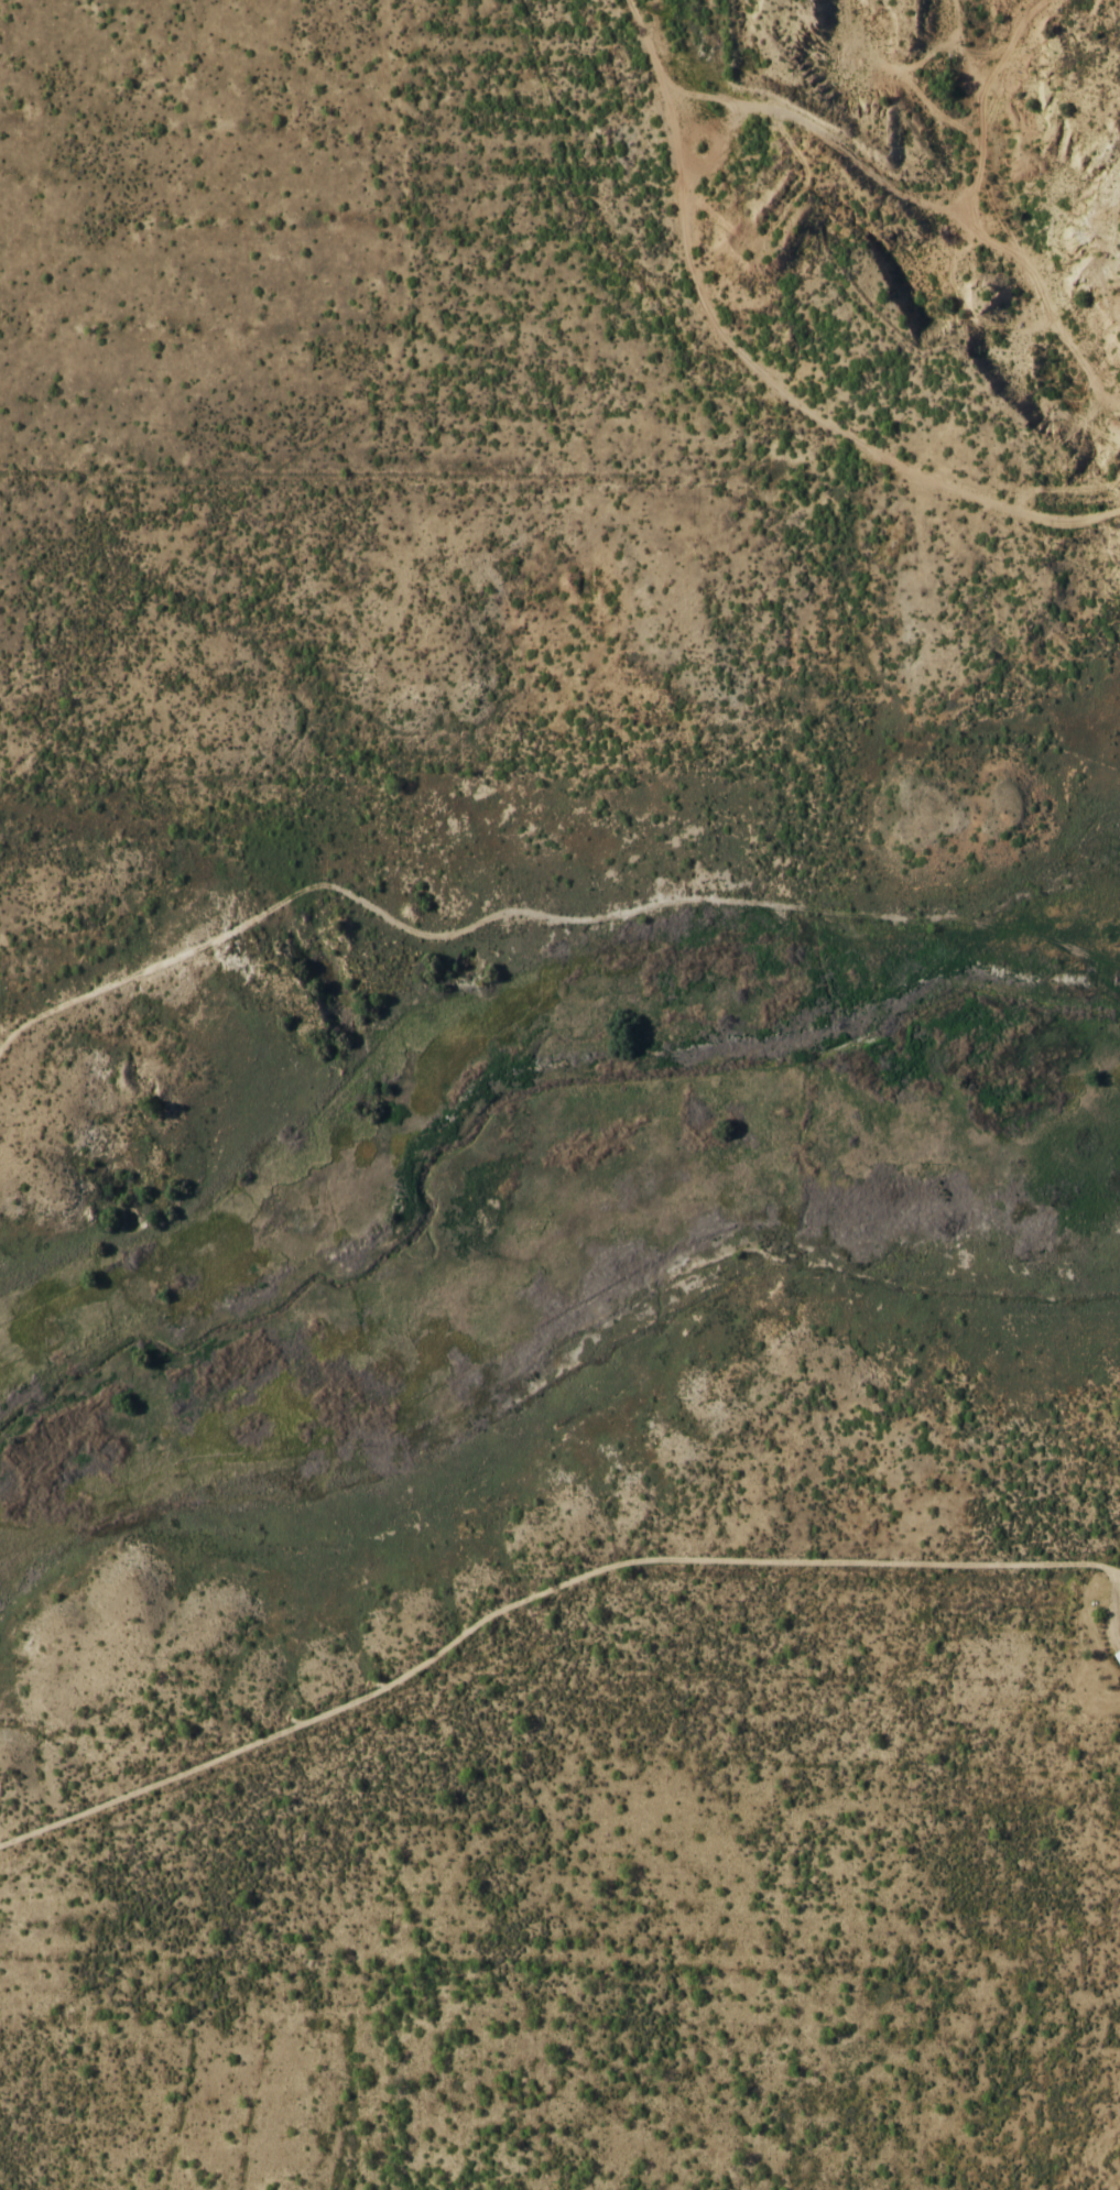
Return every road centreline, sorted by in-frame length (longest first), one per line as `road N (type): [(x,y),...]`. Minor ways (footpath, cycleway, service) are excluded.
road 1 (track): [(0,1850),(360,1706),(496,1616),(617,1569),(1099,1569)]

